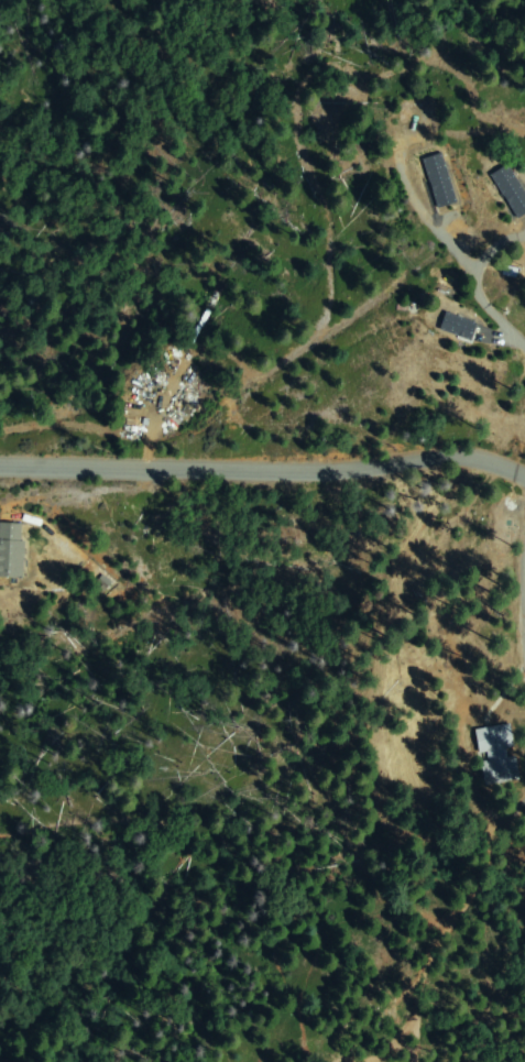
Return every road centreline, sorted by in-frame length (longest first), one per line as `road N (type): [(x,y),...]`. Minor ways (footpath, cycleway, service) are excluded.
road 1 (residential): [(0,452),(459,453),(524,474)]

